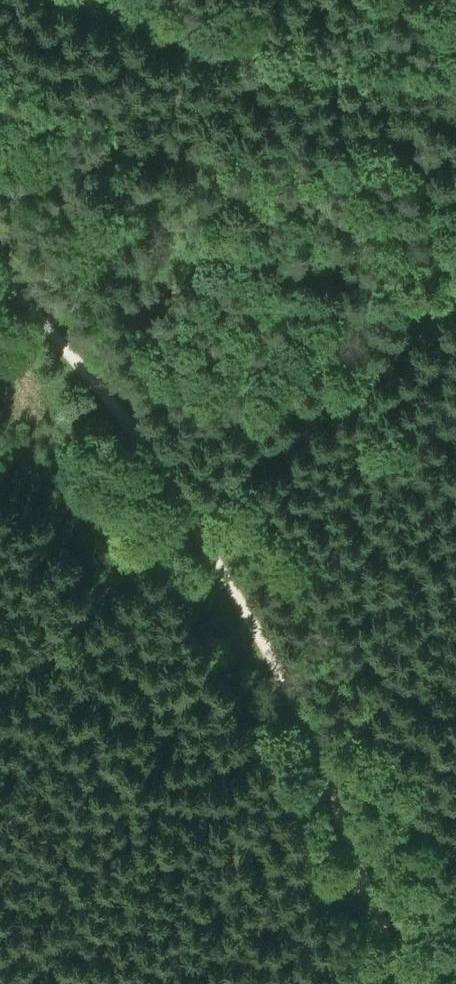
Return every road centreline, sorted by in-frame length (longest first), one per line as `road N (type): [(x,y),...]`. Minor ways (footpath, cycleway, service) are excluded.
road 1 (track): [(407,983),(267,650),(109,394),(0,271)]
road 2 (track): [(110,0),(211,39),(392,72),(455,69)]
road 3 (track): [(52,983),(26,908),(0,866)]

